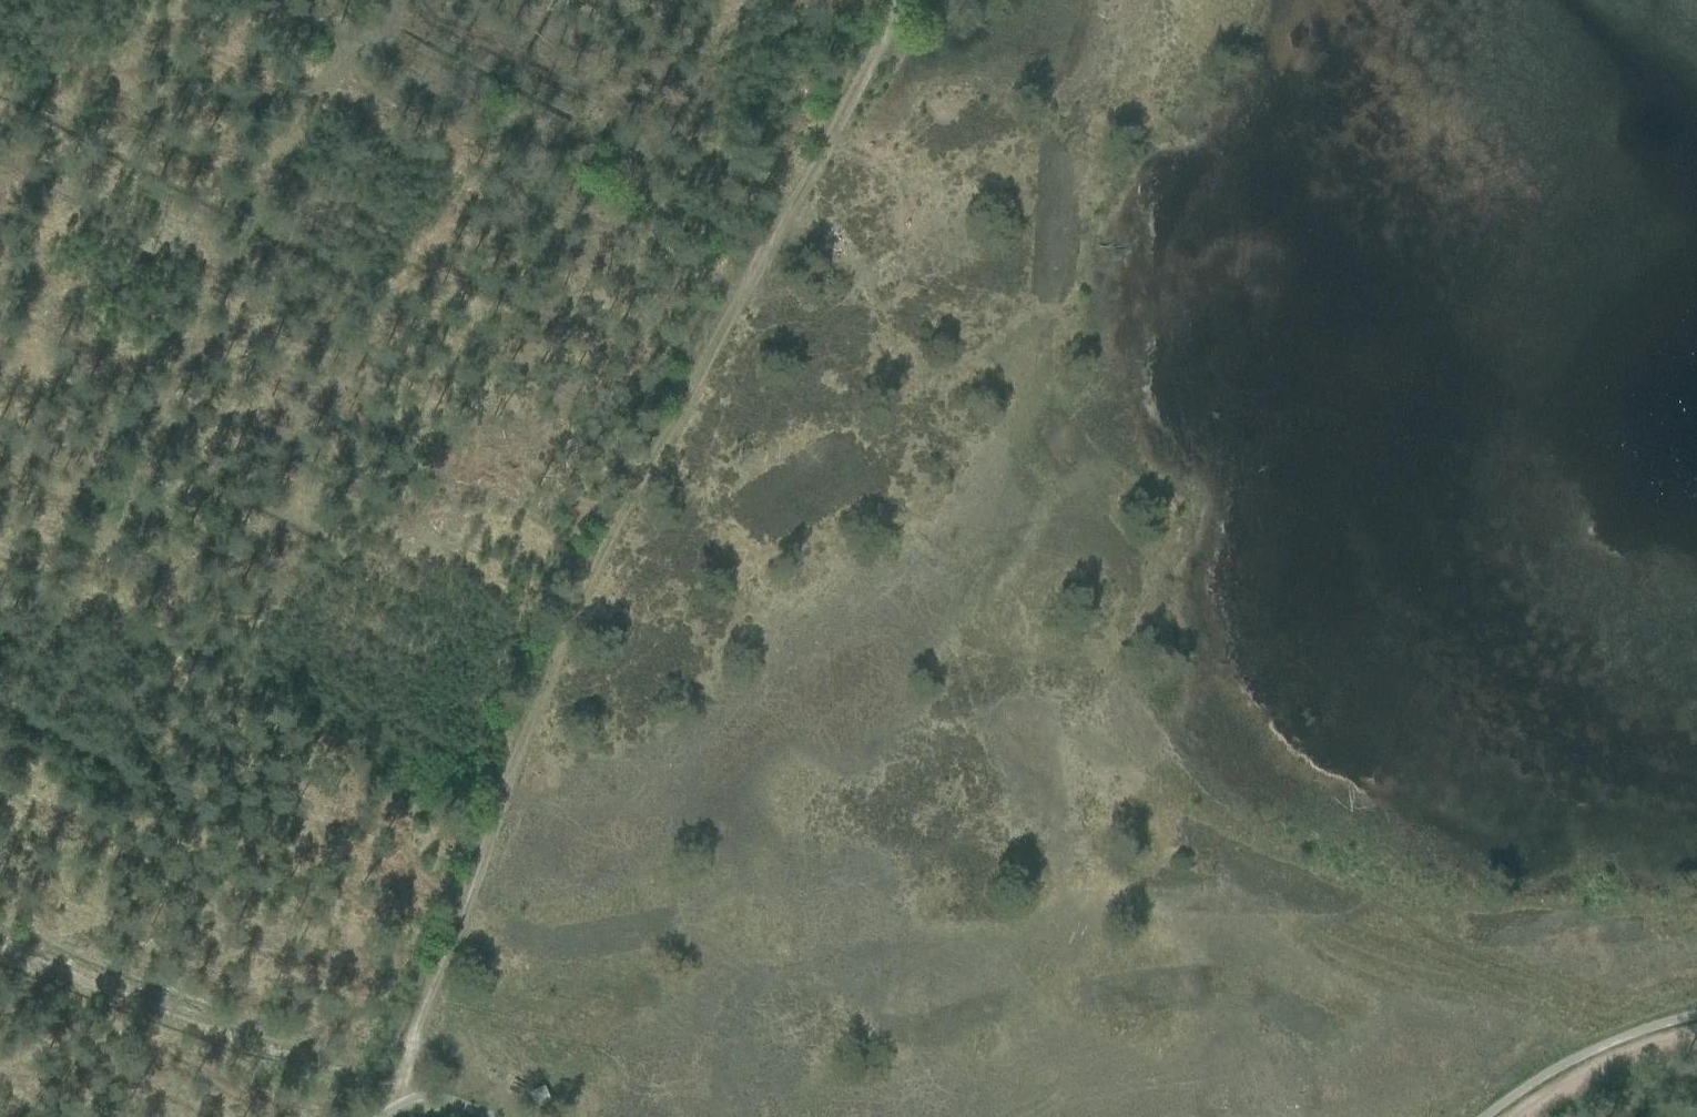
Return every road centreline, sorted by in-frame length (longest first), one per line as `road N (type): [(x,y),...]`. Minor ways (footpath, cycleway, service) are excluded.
road 1 (track): [(399,1095),(637,496),(904,0)]
road 2 (track): [(399,1095),(0,921)]
road 3 (track): [(1523,1116),(1605,1064),(1696,1040)]

